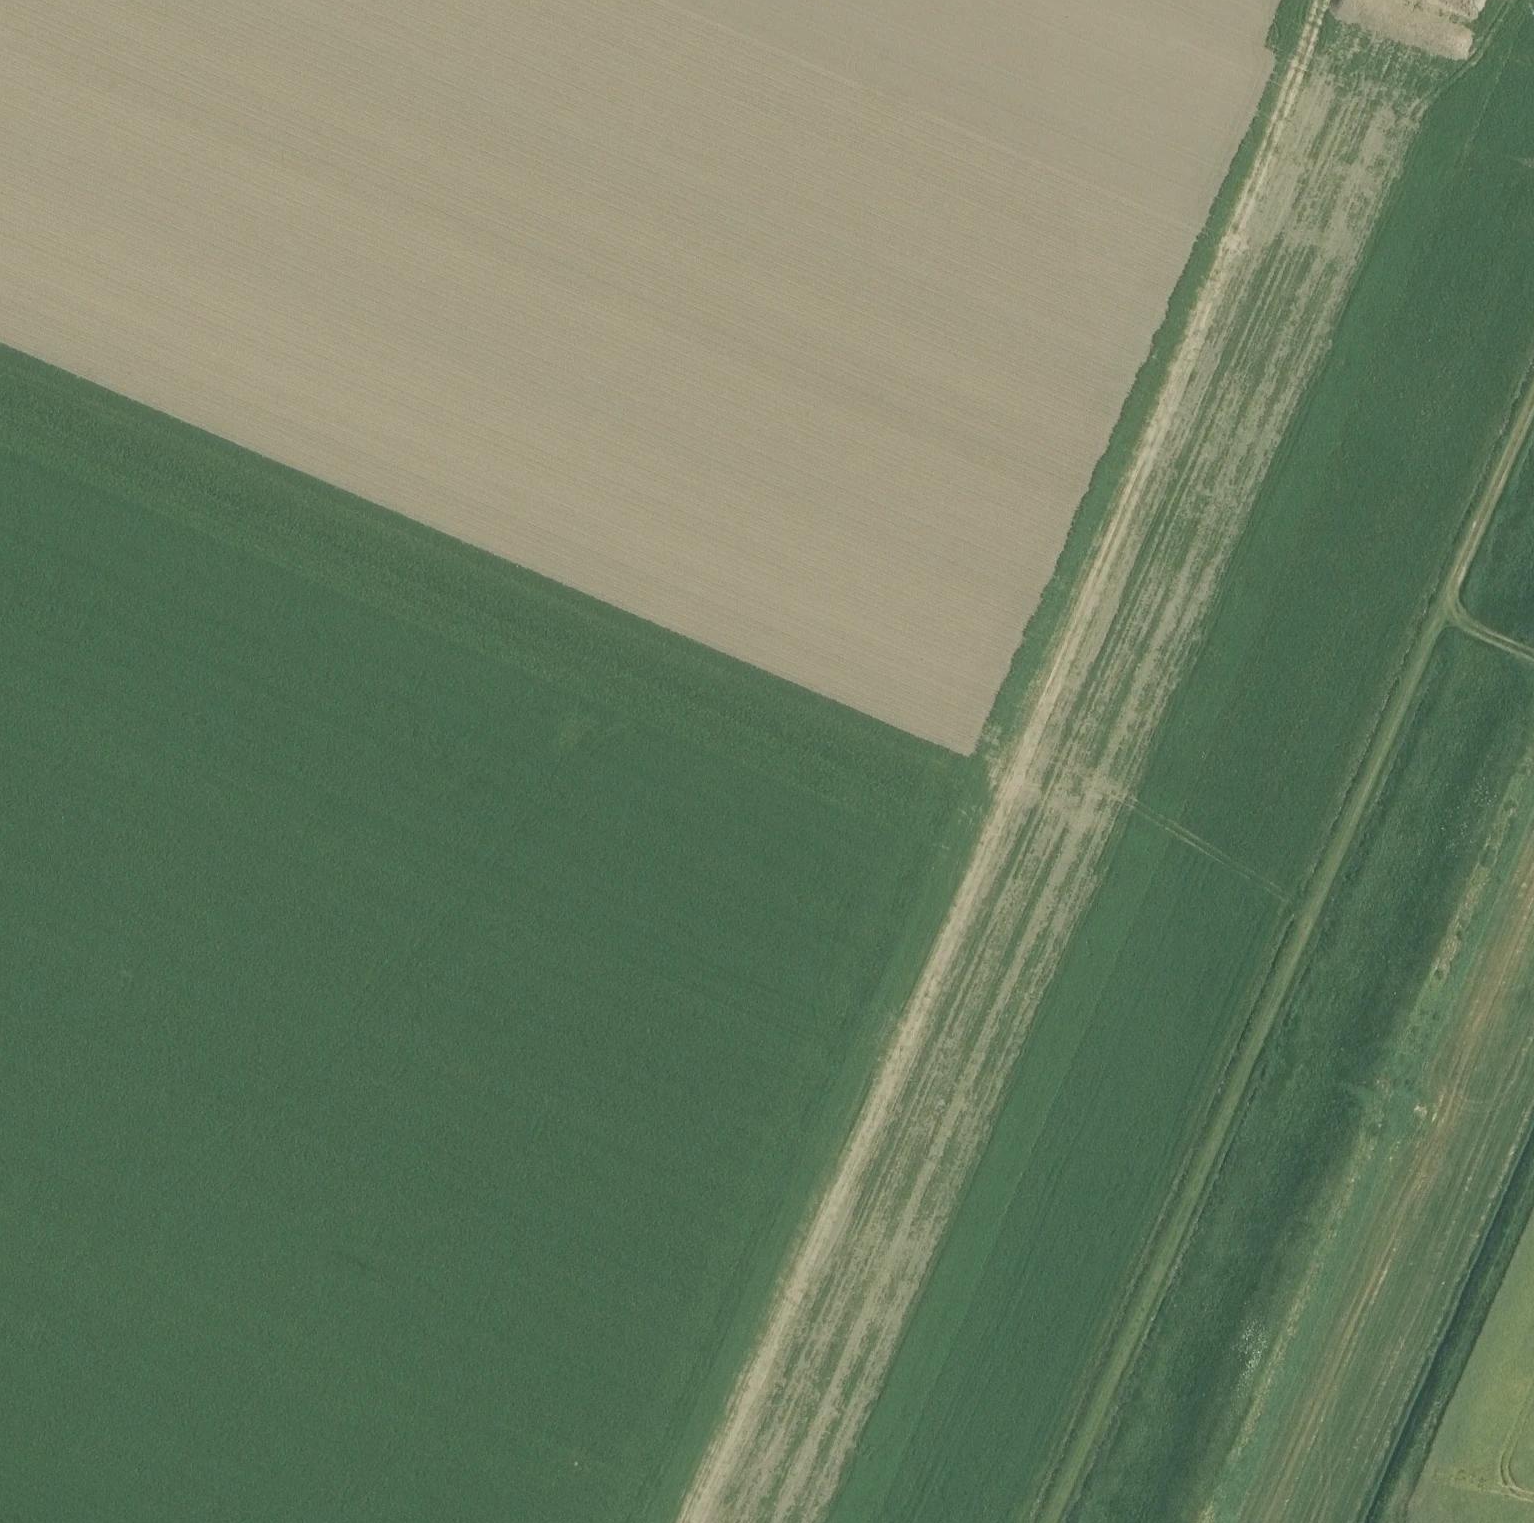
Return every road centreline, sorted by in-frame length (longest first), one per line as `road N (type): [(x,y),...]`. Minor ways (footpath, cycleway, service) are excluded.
road 1 (track): [(1443,606),(1050,1522)]
road 2 (track): [(1533,397),(1443,606)]

